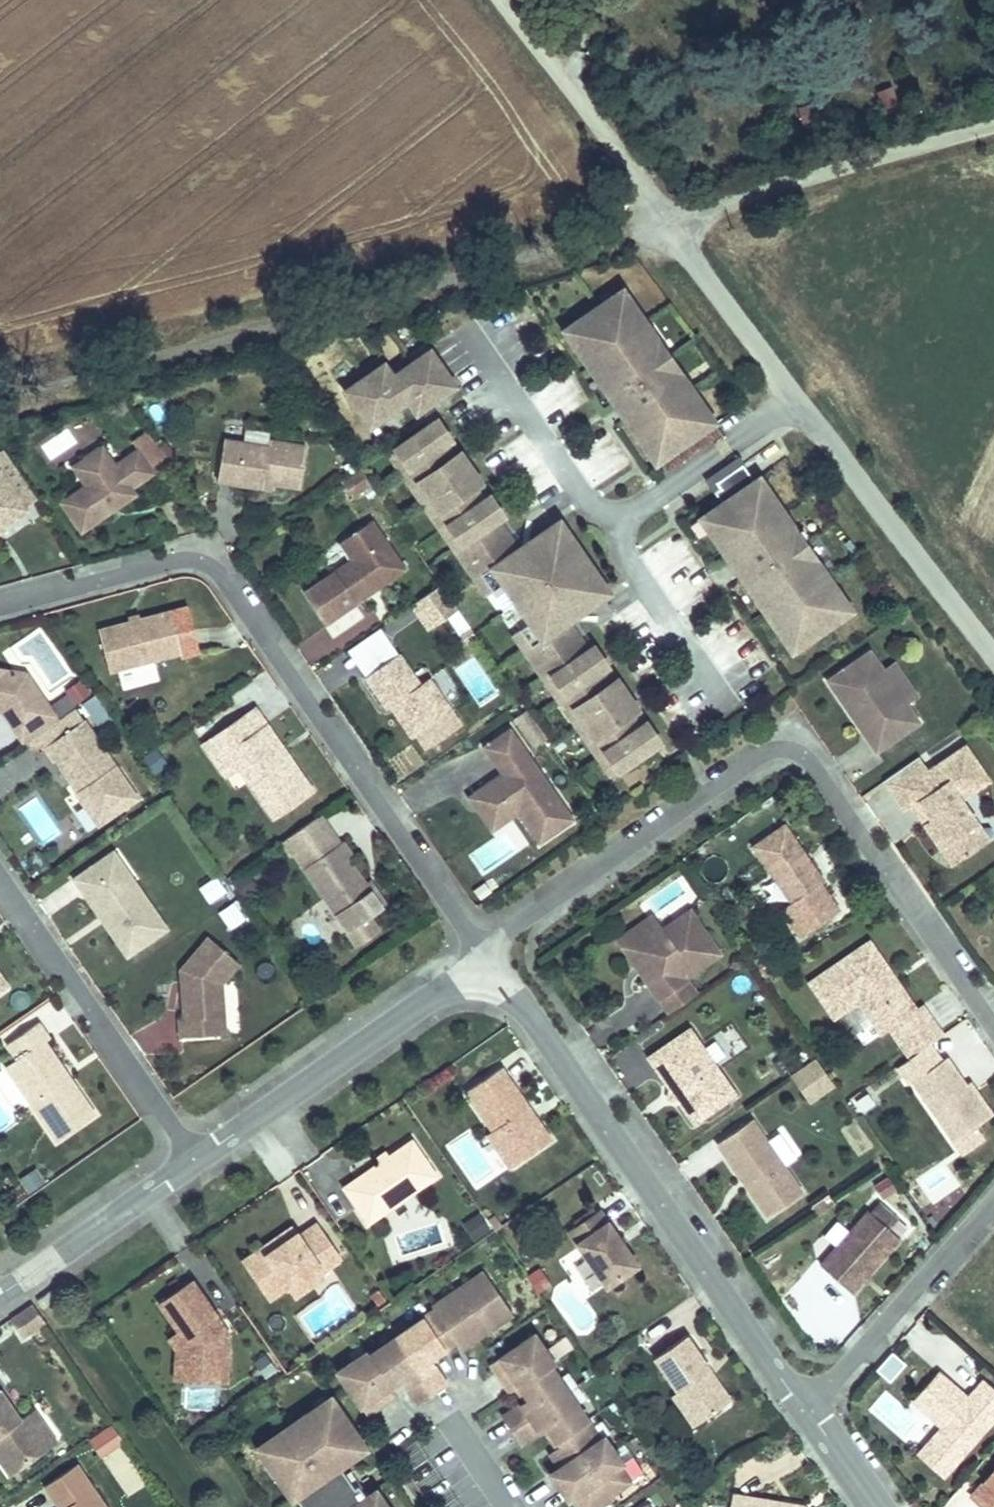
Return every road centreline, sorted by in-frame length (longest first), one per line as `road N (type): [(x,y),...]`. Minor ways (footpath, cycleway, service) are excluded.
road 1 (residential): [(993,1025),(802,751),(770,743),(512,920),(482,957)]
road 2 (residential): [(482,957),(206,551),(0,607)]
road 3 (residential): [(482,957),(810,1409)]
road 4 (residential): [(196,1160),(482,957)]
road 5 (residential): [(0,875),(196,1160)]
road 6 (unclassified): [(993,655),(794,395)]
road 7 (residential): [(810,1409),(993,1202)]
road 8 (residential): [(0,1296),(196,1160)]
road 9 (residential): [(489,328),(619,517)]
road 10 (unclassified): [(794,395),(666,221)]
road 11 (residential): [(794,395),(619,517)]
road 12 (residential): [(619,517),(733,683)]

